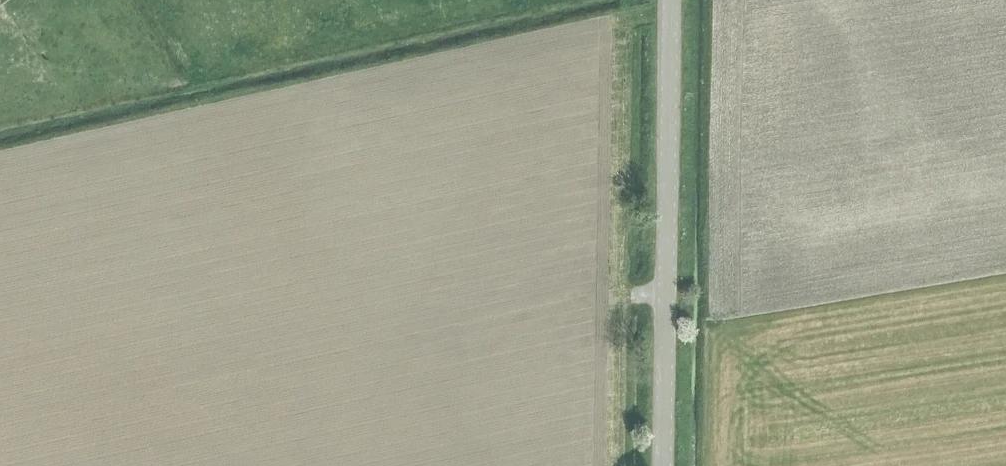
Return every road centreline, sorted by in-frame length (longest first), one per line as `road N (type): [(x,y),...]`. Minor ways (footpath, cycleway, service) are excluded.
road 1 (tertiary): [(664,465),(670,0)]

